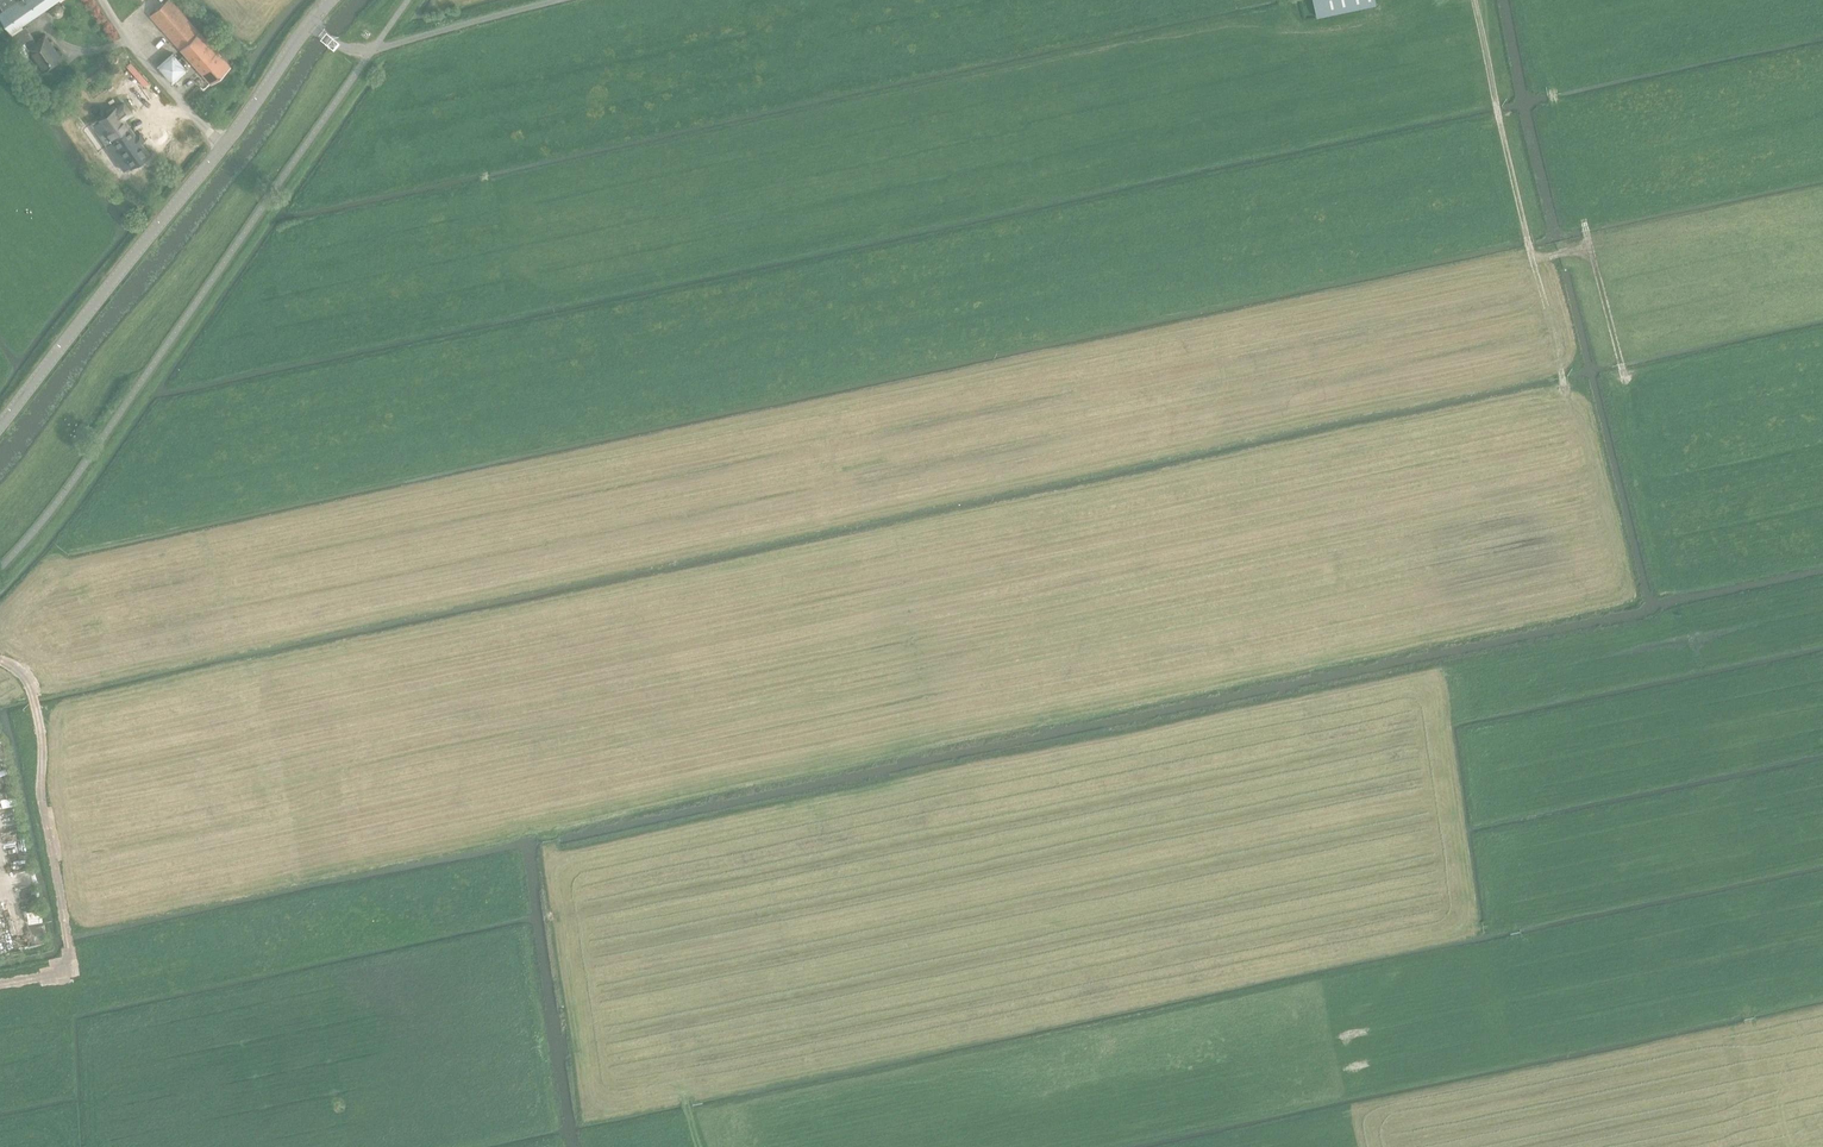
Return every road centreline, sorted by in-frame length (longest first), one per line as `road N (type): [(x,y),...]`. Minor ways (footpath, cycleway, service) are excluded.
road 1 (secondary): [(0,423),(332,0)]
road 2 (track): [(1472,0),(1530,260)]
road 3 (track): [(1530,260),(1566,396)]
road 4 (track): [(1587,249),(1624,383)]
road 5 (track): [(1554,103),(1584,224)]
road 6 (track): [(1749,1028),(1756,1080),(1784,1146)]

